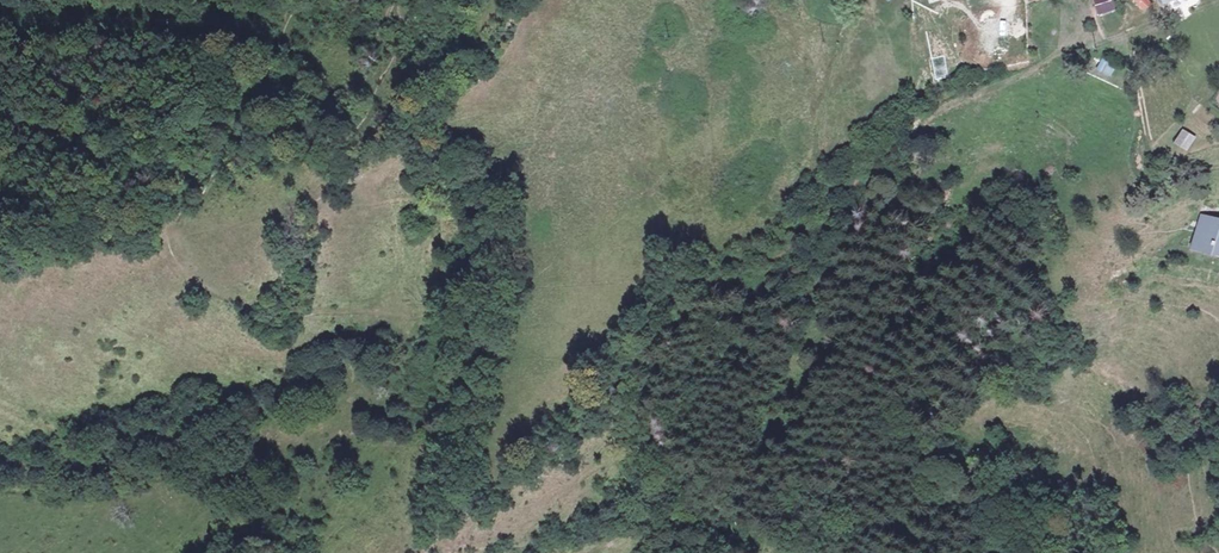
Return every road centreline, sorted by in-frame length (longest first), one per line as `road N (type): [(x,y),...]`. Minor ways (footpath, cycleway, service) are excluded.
road 1 (track): [(280,0),(283,26),(227,155),(172,222),(180,271),(240,309),(388,313),(485,347)]

